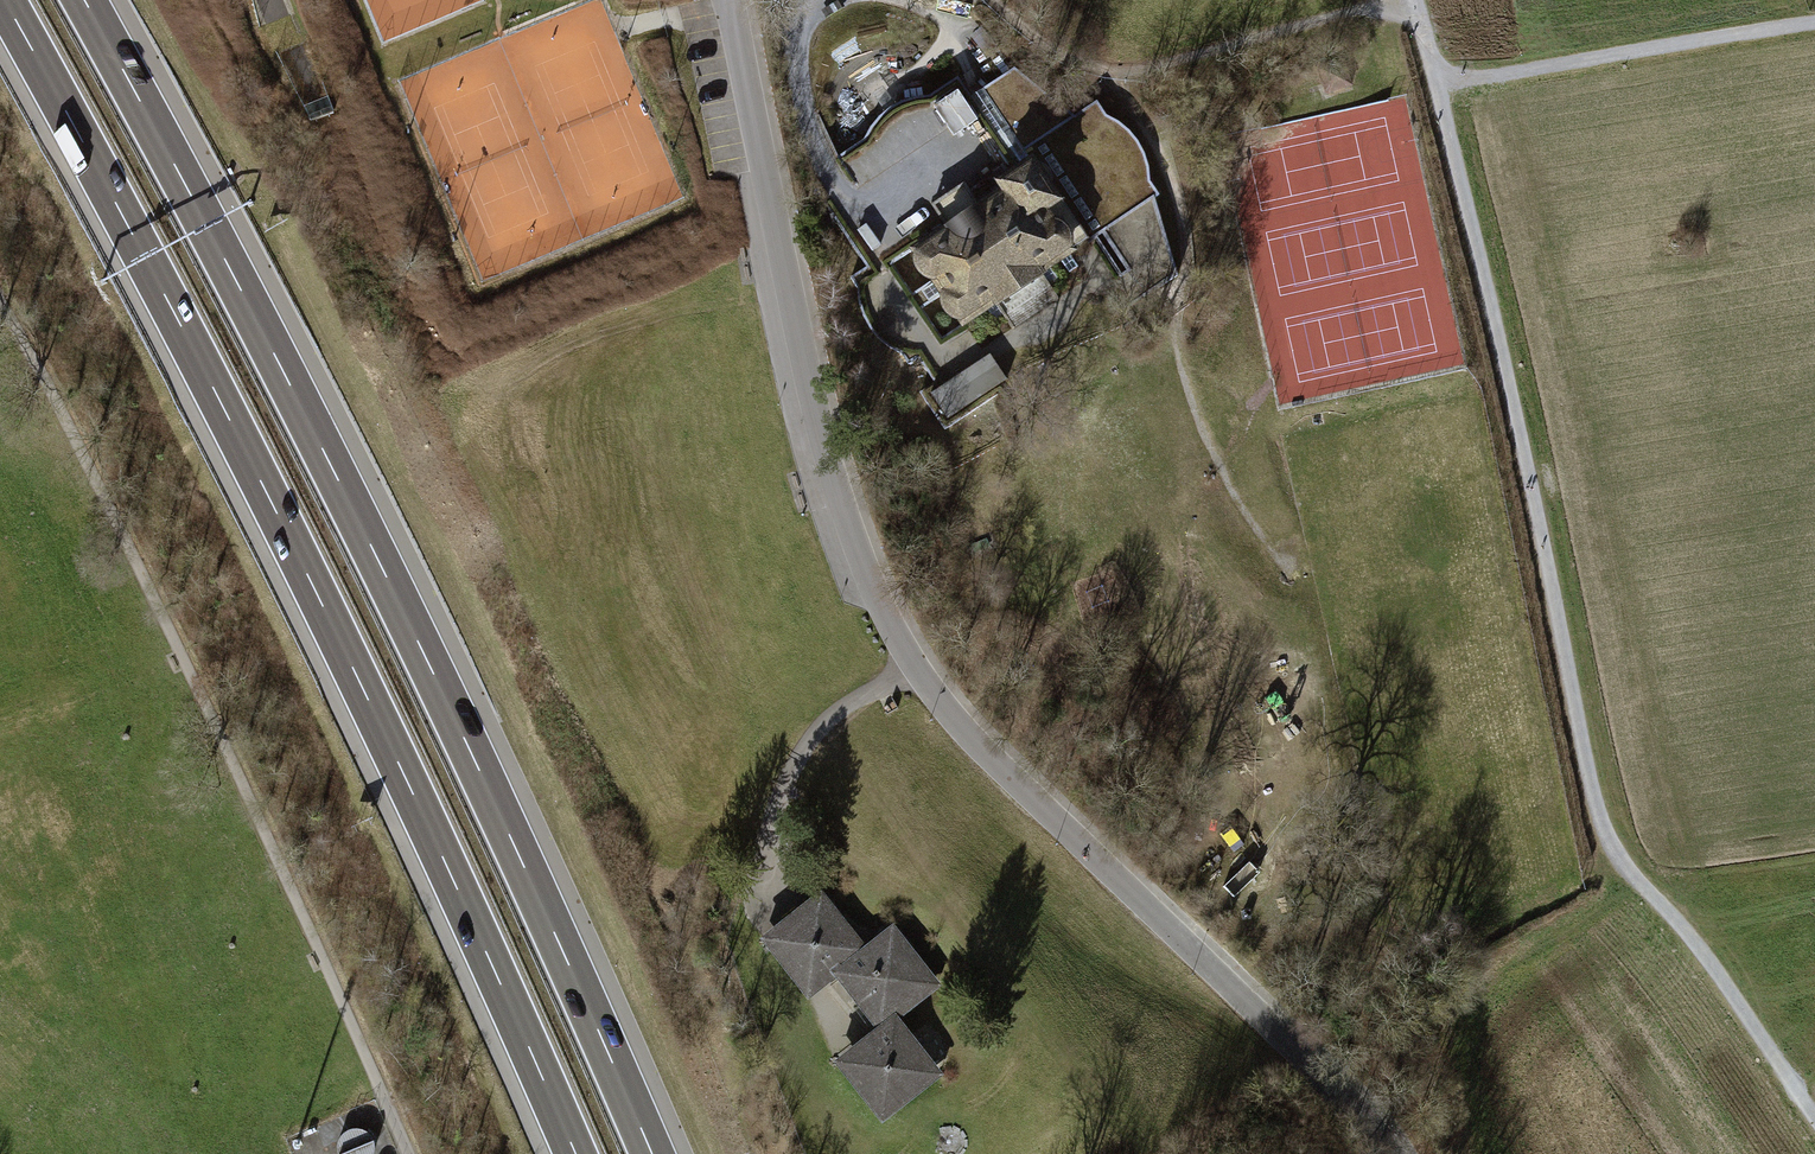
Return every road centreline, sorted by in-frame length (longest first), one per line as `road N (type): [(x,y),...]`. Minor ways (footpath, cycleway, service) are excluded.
road 1 (residential): [(728,0),(836,495),(869,583),(913,666),(983,751),(1255,1009),(1360,1114),(1388,1153)]
road 2 (motorway): [(4,0),(272,504),(575,1153)]
road 3 (motorway): [(653,1153),(463,729),(85,0)]
road 4 (track): [(1814,1118),(1705,950),(1628,874),(1607,838),(1415,2)]
road 5 (track): [(410,1153),(217,688),(0,310)]
road 6 (track): [(823,734),(972,925),(1050,1042),(1154,1153)]
road 7 (track): [(1415,2),(1148,69),(1107,69),(1065,57),(991,0)]

